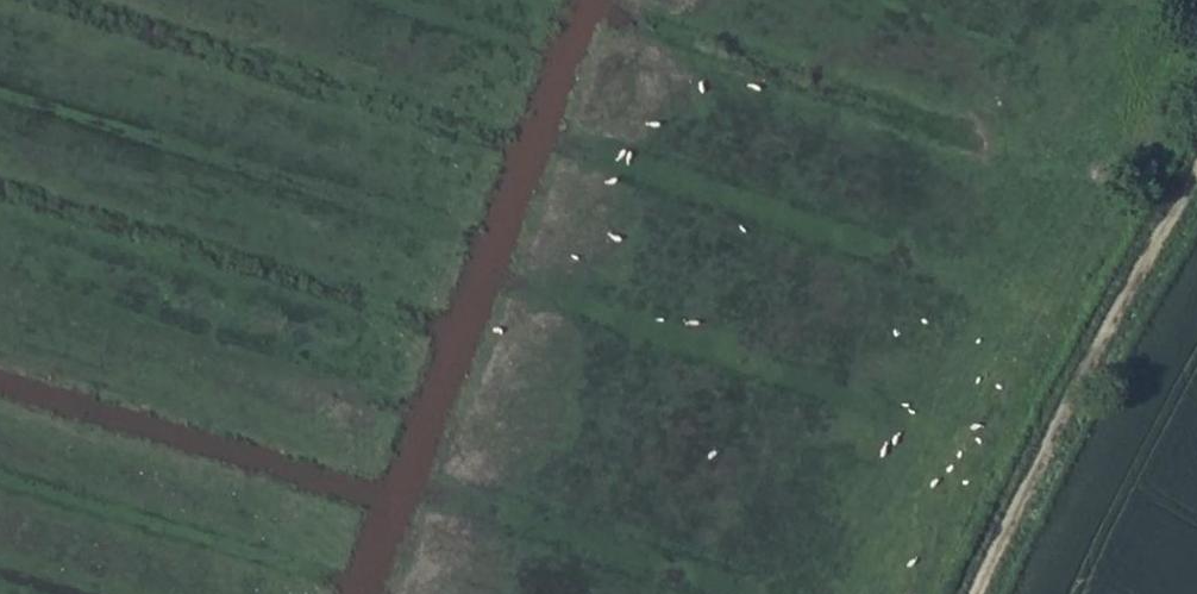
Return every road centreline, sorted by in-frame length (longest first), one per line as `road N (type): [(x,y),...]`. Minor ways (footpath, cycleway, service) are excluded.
road 1 (track): [(1196,179),(1100,346),(977,593)]

